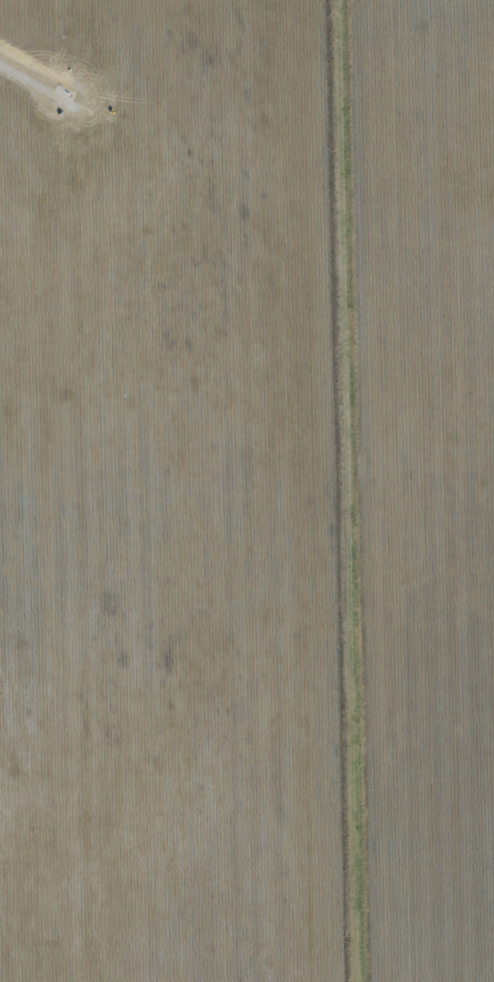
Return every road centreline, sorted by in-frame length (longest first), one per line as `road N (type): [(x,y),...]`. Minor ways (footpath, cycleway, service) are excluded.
road 1 (track): [(345,0),(365,981)]

